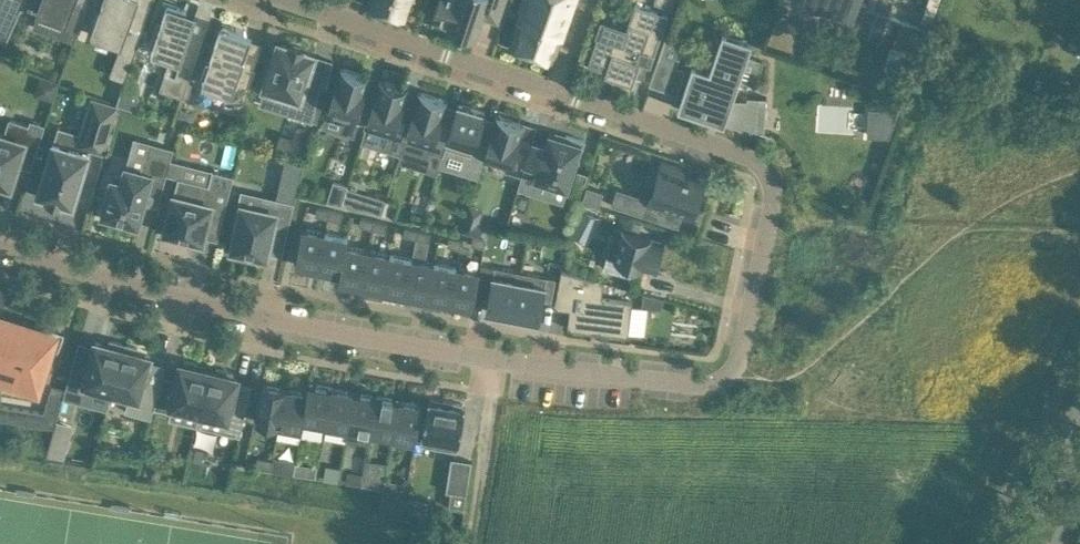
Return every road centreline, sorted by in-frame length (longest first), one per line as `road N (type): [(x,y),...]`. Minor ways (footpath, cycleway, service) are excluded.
road 1 (residential): [(0,242),(263,321),(476,359),(712,385),(740,366),(772,183),(762,166),(293,0)]
road 2 (track): [(496,361),(462,543)]
road 3 (tertiary): [(1013,543),(1079,415)]

